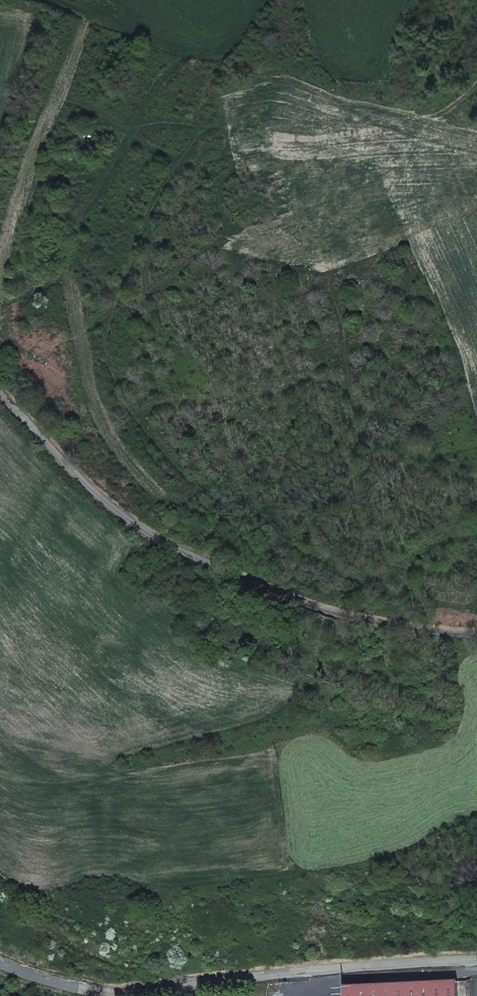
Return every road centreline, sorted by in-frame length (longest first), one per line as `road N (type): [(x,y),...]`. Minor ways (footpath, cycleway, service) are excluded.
road 1 (unclassified): [(0,392),(63,462),(165,546),(253,586),(350,615),(476,634)]
road 2 (unclassified): [(476,962),(135,991),(69,986),(0,962)]
road 3 (track): [(192,986),(91,954),(0,904)]

